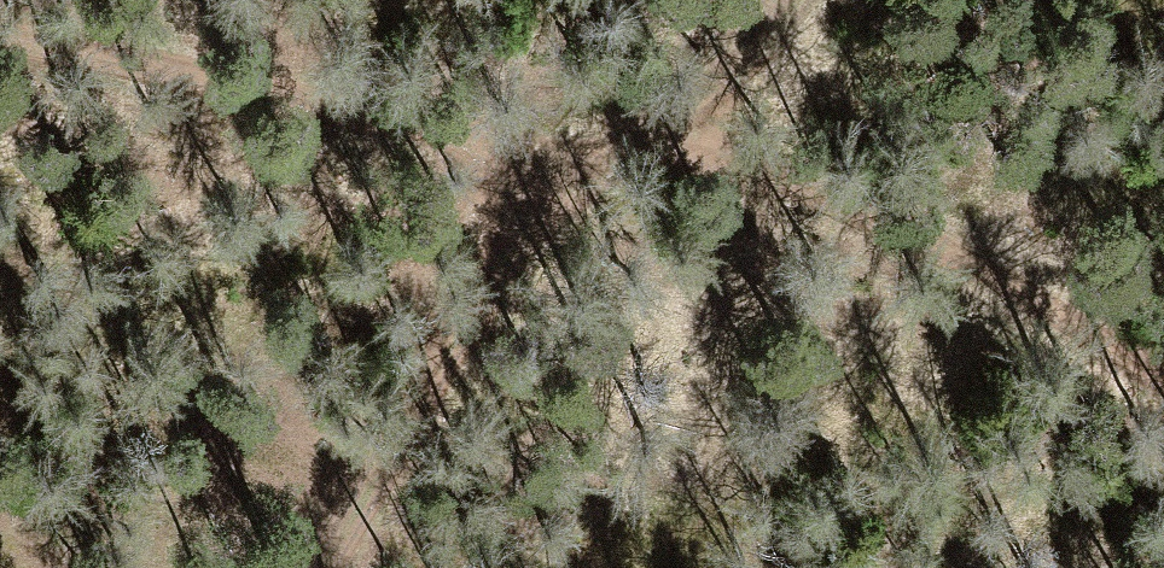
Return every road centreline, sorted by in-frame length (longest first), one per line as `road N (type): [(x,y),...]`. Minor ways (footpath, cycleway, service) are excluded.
road 1 (track): [(1163,354),(620,153),(520,135),(51,0)]
road 2 (track): [(303,567),(431,354),(520,135),(576,95),(680,95),(763,53),(800,0)]

